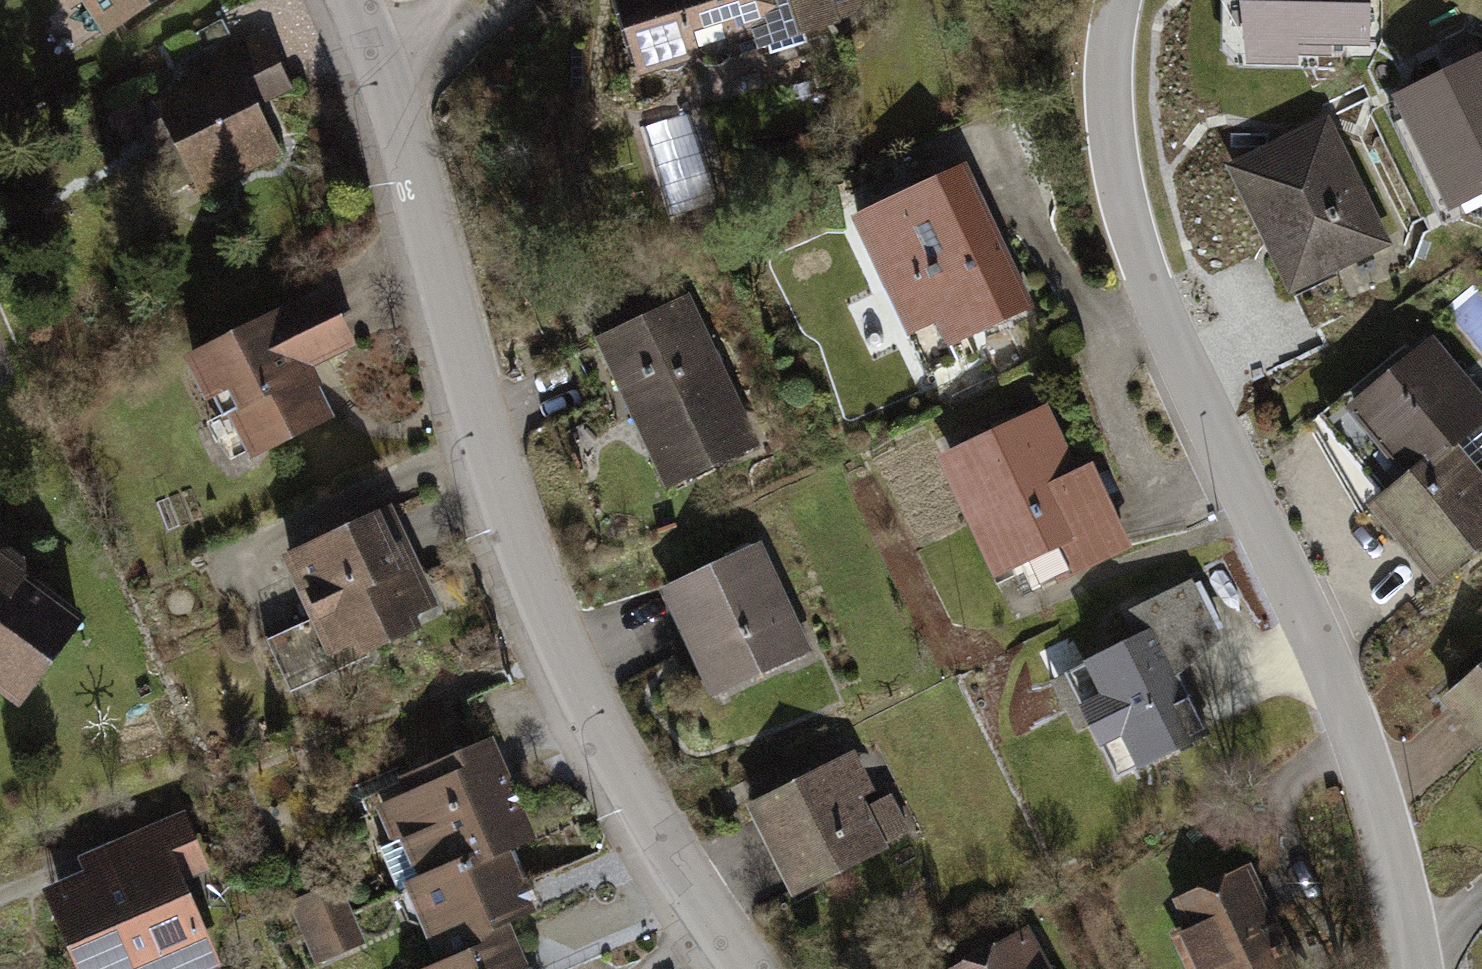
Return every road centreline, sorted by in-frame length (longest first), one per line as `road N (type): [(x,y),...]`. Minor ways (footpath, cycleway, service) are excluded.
road 1 (residential): [(343,0),(386,82),(481,446),(590,730),(688,908),(733,968)]
road 2 (tertiary): [(1113,0),(1094,88),(1137,295),(1300,609),(1399,866),(1423,968)]

